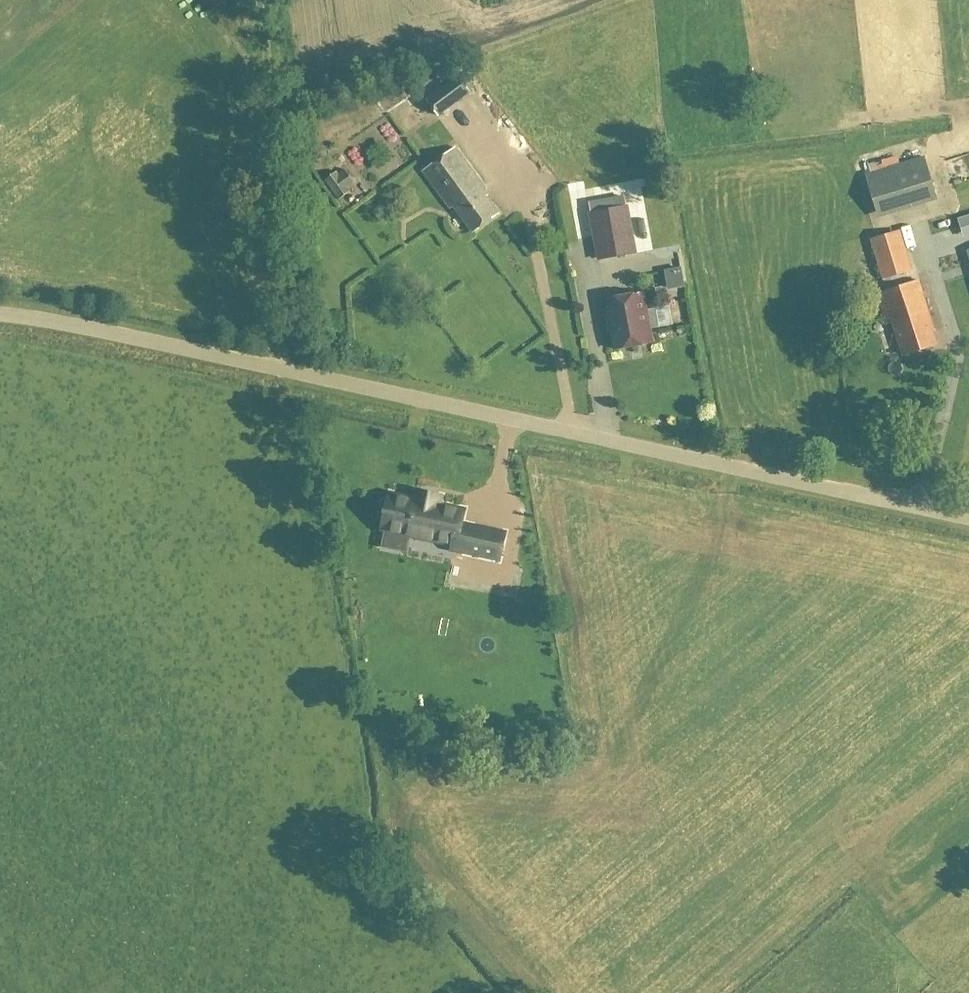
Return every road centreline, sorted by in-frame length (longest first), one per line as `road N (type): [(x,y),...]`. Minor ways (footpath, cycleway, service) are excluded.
road 1 (unclassified): [(968,521),(0,319)]

